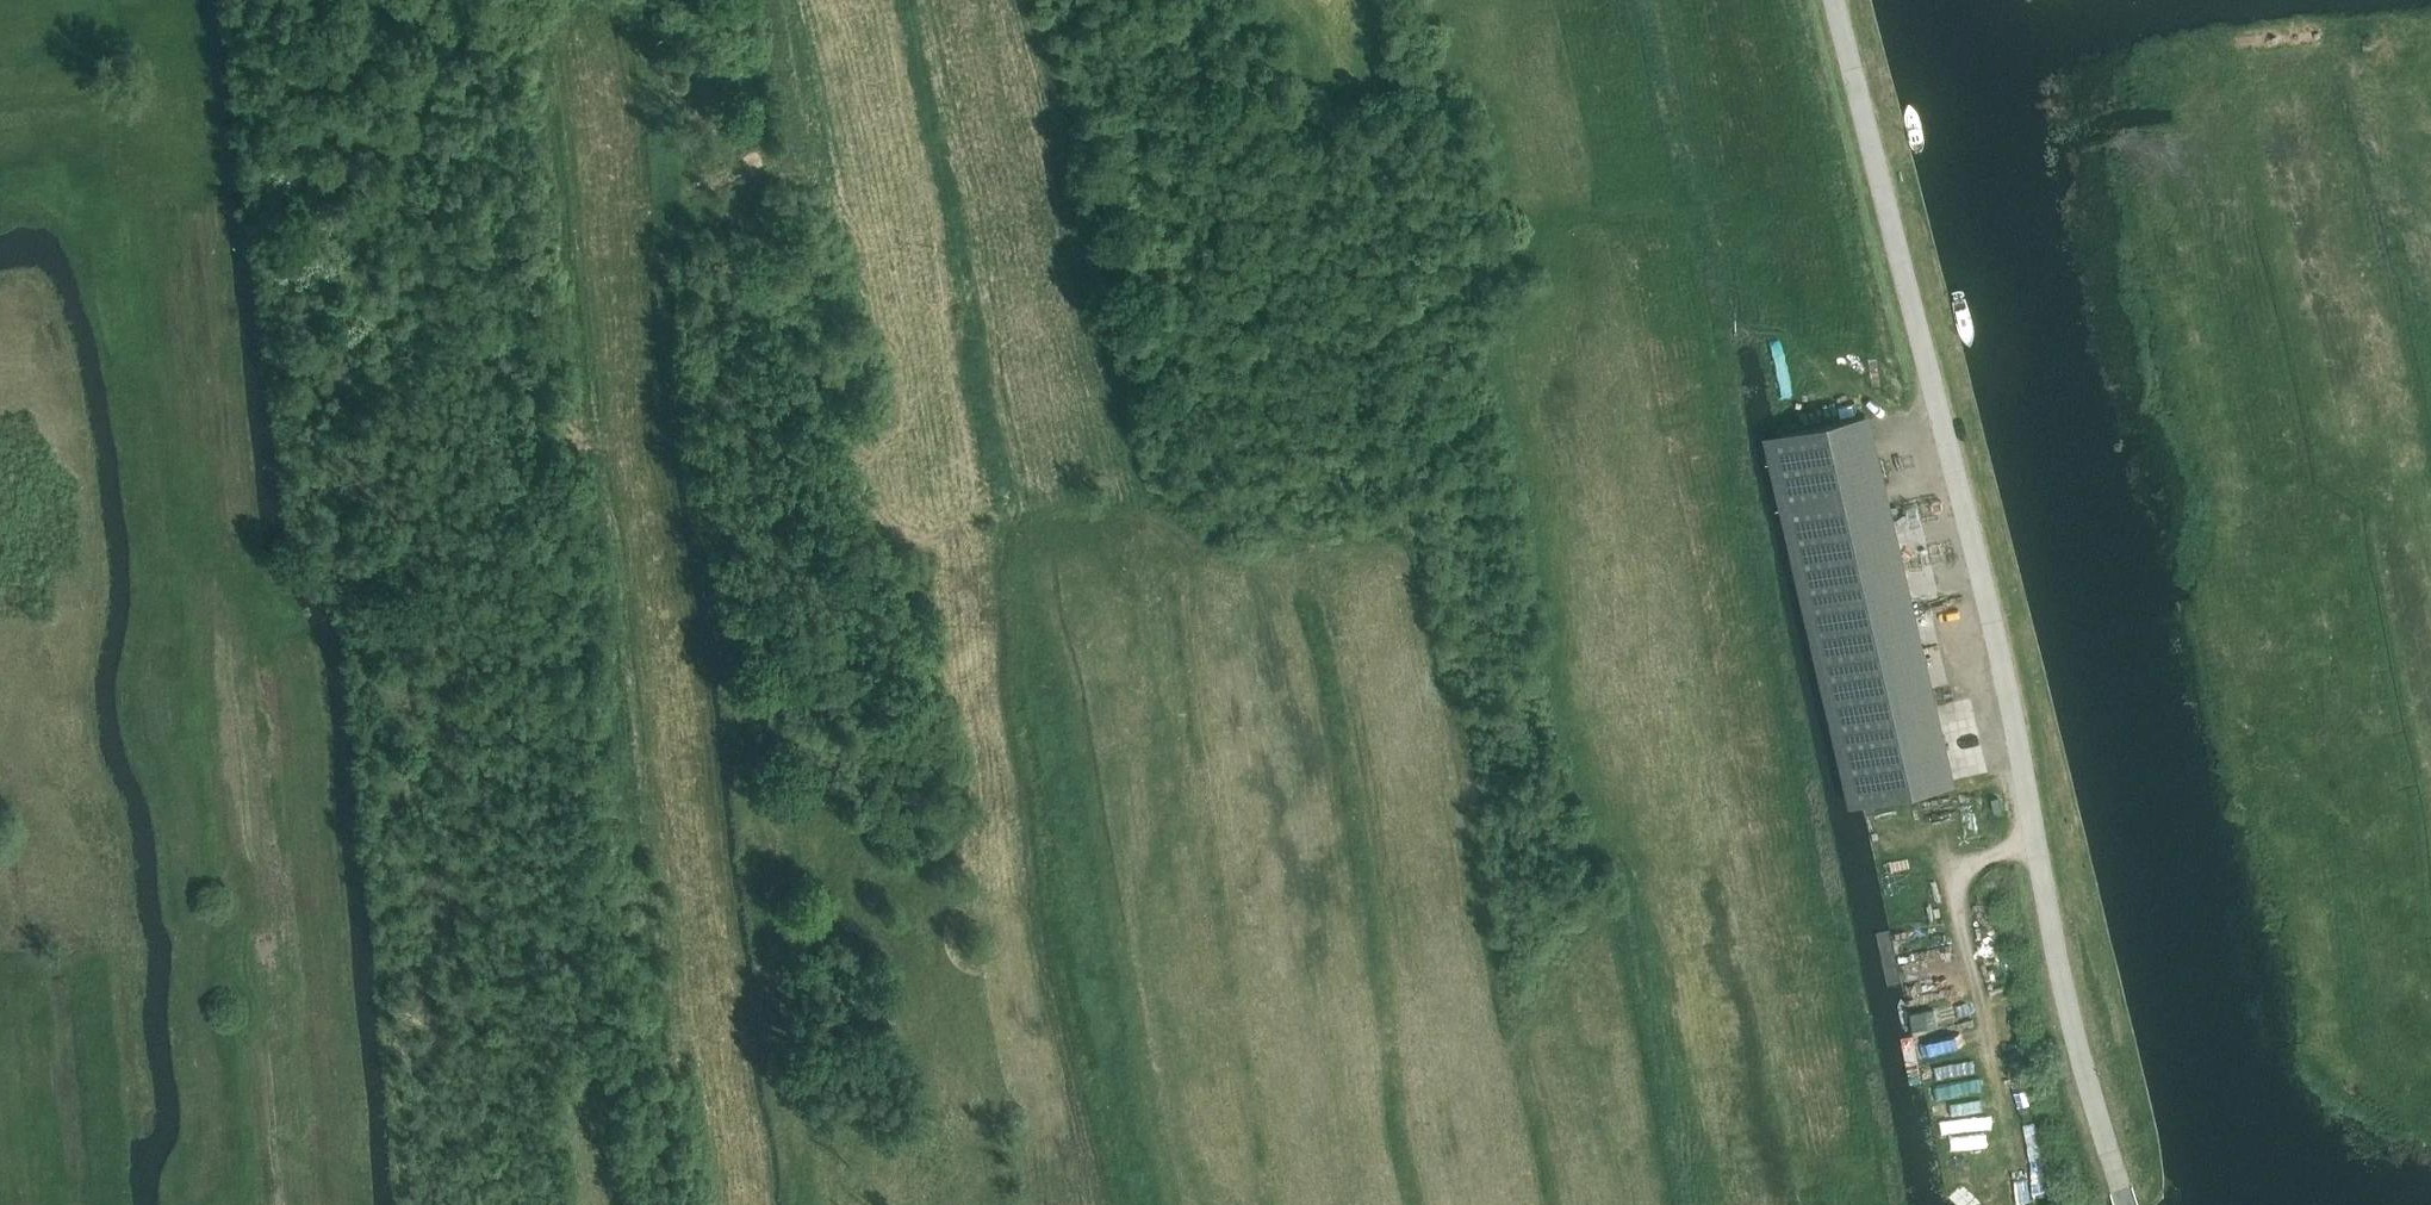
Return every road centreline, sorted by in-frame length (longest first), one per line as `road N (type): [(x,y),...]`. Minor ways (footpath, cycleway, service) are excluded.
road 1 (tertiary): [(2127,1204),(2076,1040),(2004,674),(1834,0)]

